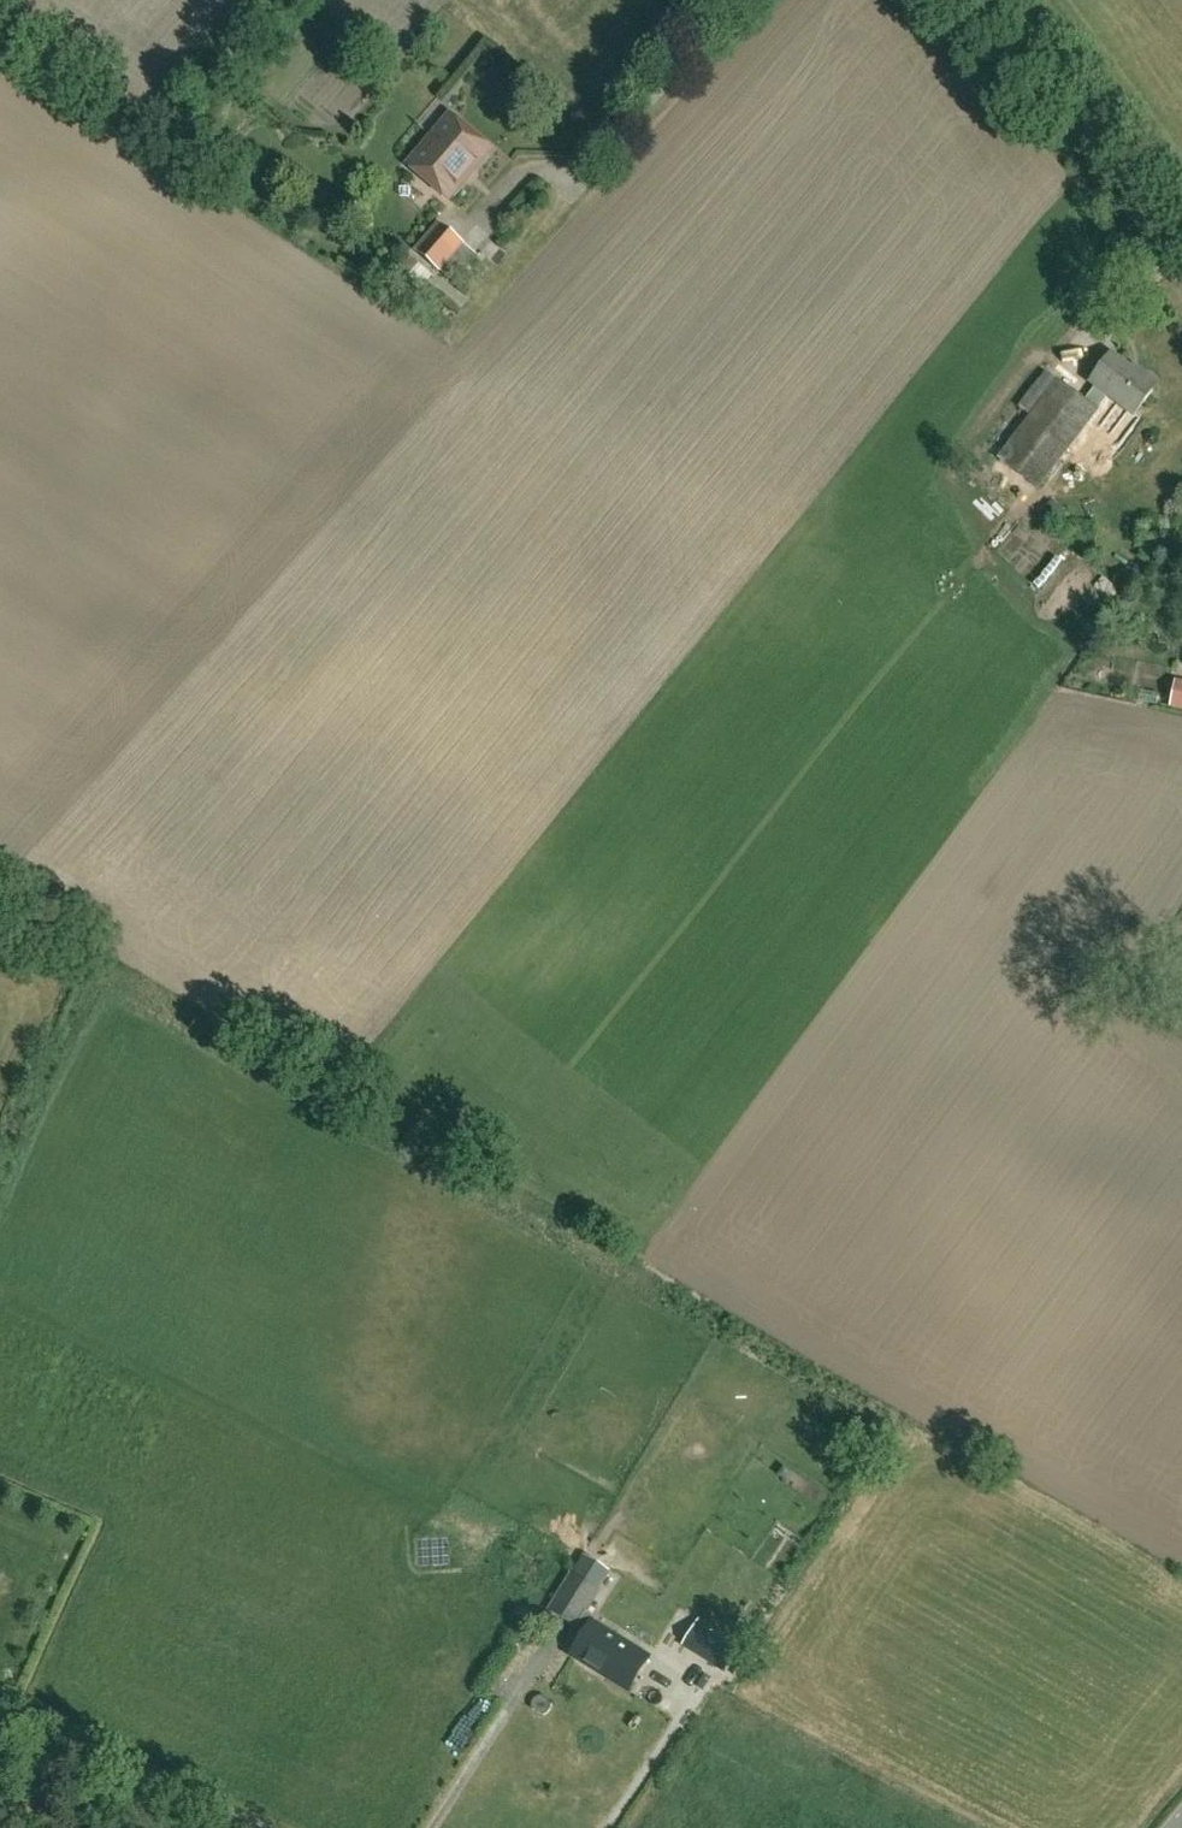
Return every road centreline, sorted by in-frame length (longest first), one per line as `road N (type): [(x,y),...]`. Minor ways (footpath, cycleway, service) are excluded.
road 1 (unclassified): [(1181,258),(991,0)]
road 2 (unclassified): [(258,1827),(0,1711)]

